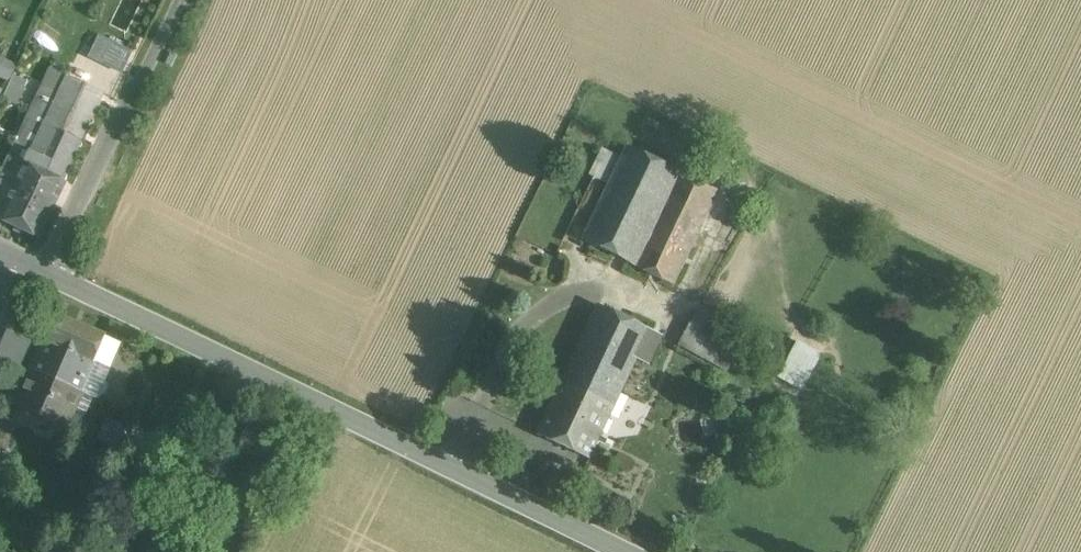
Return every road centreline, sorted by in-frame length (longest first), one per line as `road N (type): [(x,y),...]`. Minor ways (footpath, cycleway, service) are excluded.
road 1 (tertiary): [(655,551),(52,270)]
road 2 (residential): [(182,0),(52,270)]

